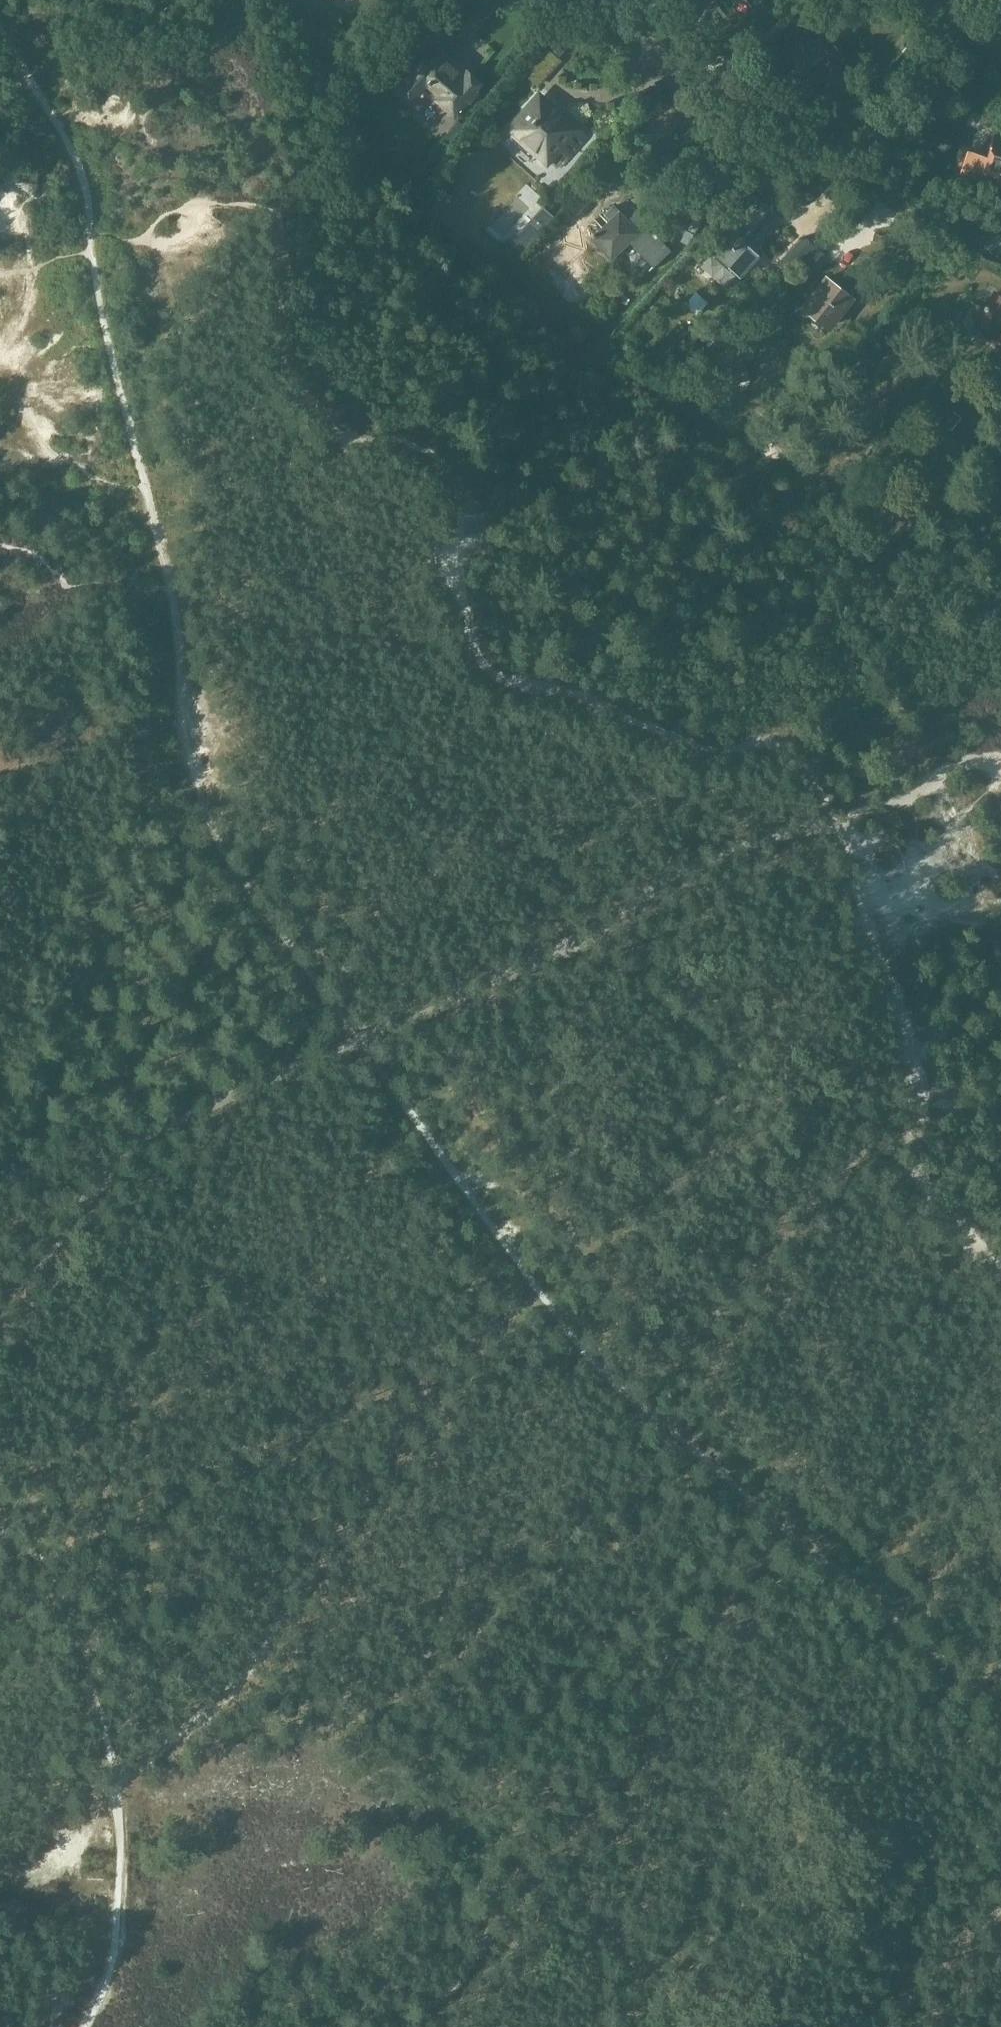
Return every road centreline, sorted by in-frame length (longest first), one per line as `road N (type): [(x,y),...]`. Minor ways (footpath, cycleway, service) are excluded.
road 1 (residential): [(568,0),(1000,255)]

